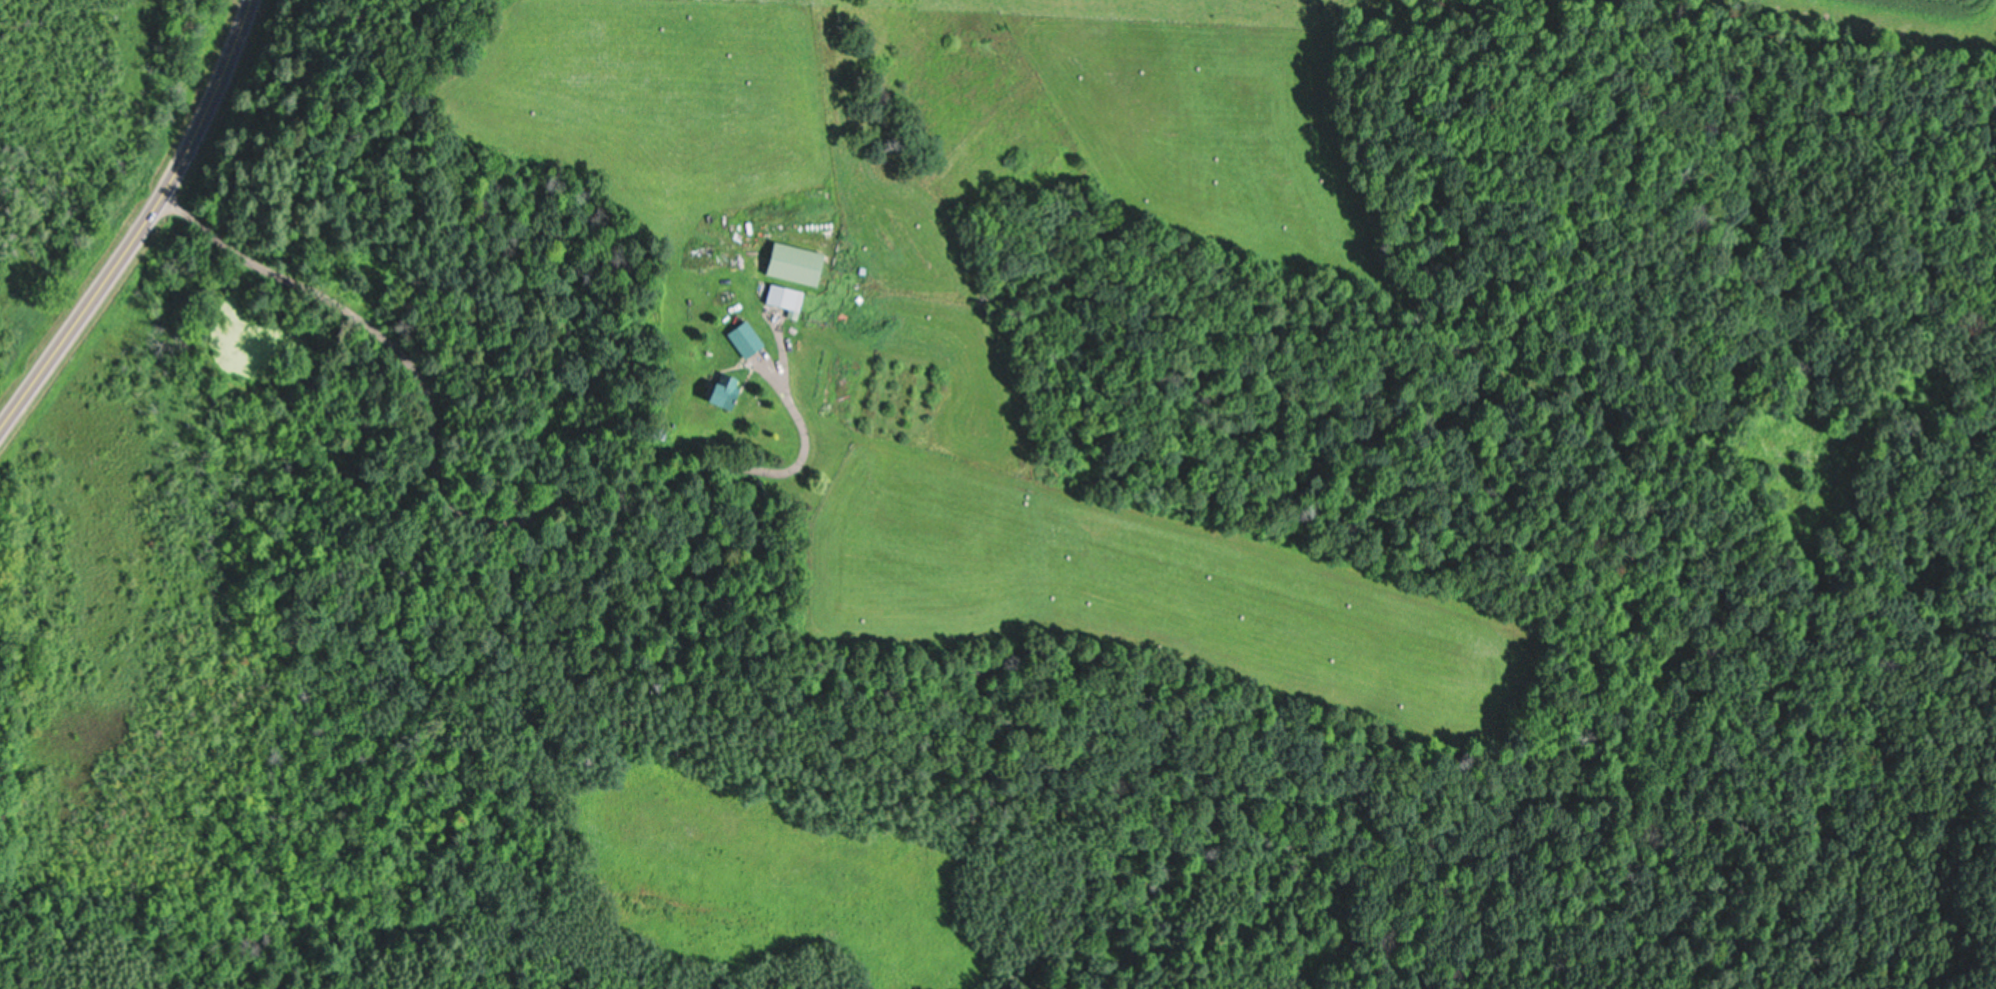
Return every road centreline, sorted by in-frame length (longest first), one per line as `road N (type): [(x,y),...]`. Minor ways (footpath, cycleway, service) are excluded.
road 1 (secondary): [(0,426),(157,196),(211,91),(243,0)]

